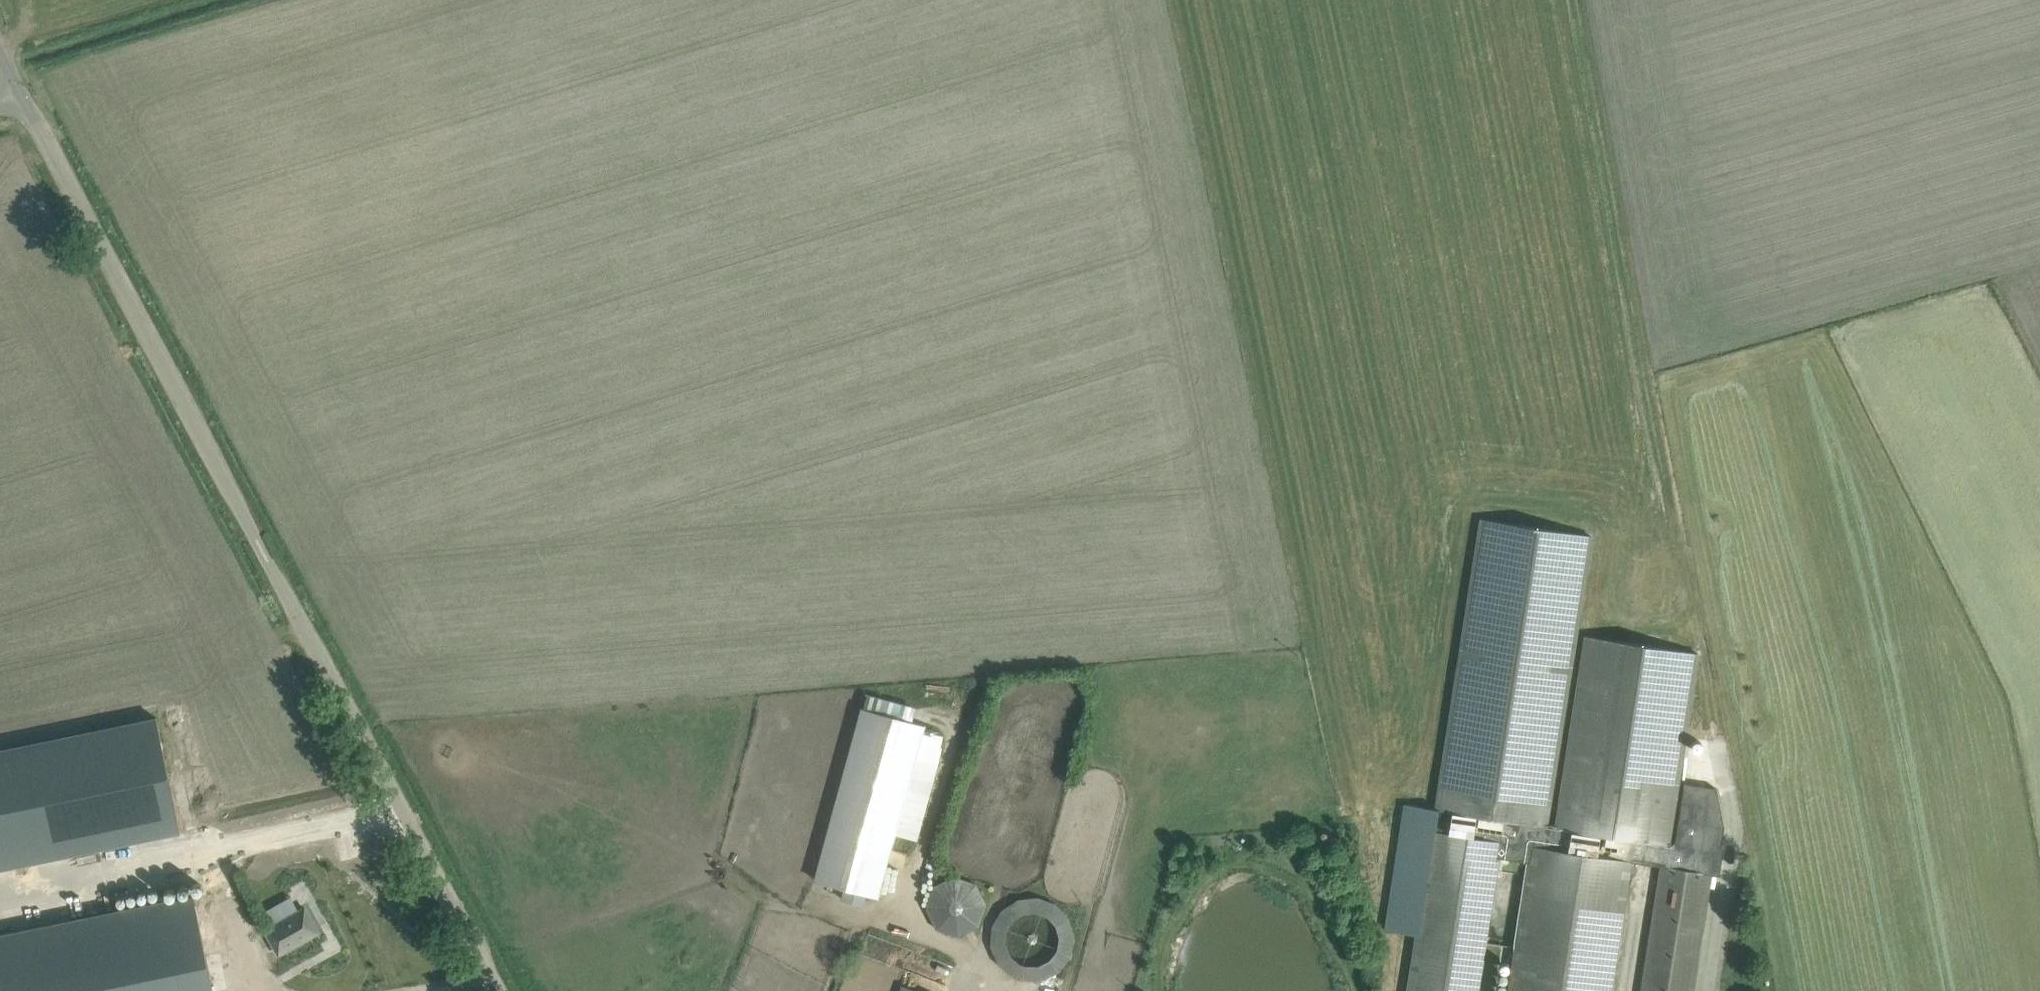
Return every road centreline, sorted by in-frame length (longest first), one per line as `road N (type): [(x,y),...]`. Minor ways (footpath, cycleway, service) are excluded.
road 1 (unclassified): [(497,990),(21,100)]

